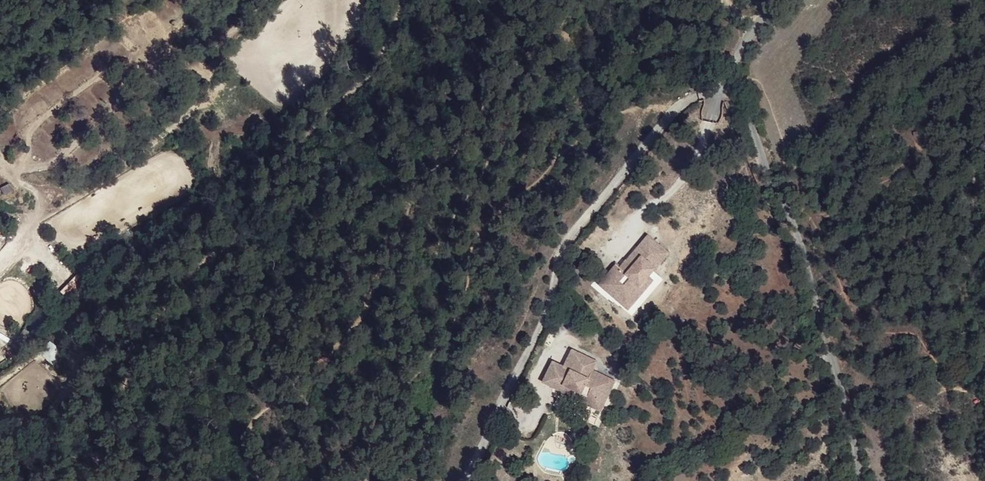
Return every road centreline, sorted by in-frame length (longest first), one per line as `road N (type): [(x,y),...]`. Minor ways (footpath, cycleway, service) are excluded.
road 1 (residential): [(735,85),(674,111),(569,238),(546,316),(465,480)]
road 2 (residential): [(858,480),(809,266),(735,85)]

